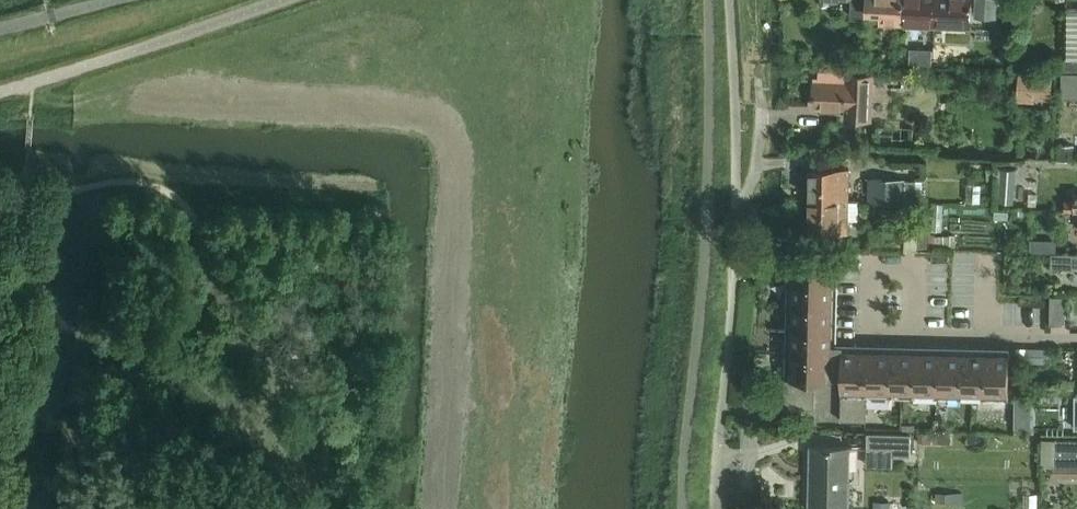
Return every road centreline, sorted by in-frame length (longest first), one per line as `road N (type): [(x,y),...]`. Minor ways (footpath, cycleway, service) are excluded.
road 1 (unclassified): [(710,0),(705,272),(684,508)]
road 2 (residential): [(715,508),(736,241),(731,0)]
road 3 (residential): [(871,331),(1076,335)]

